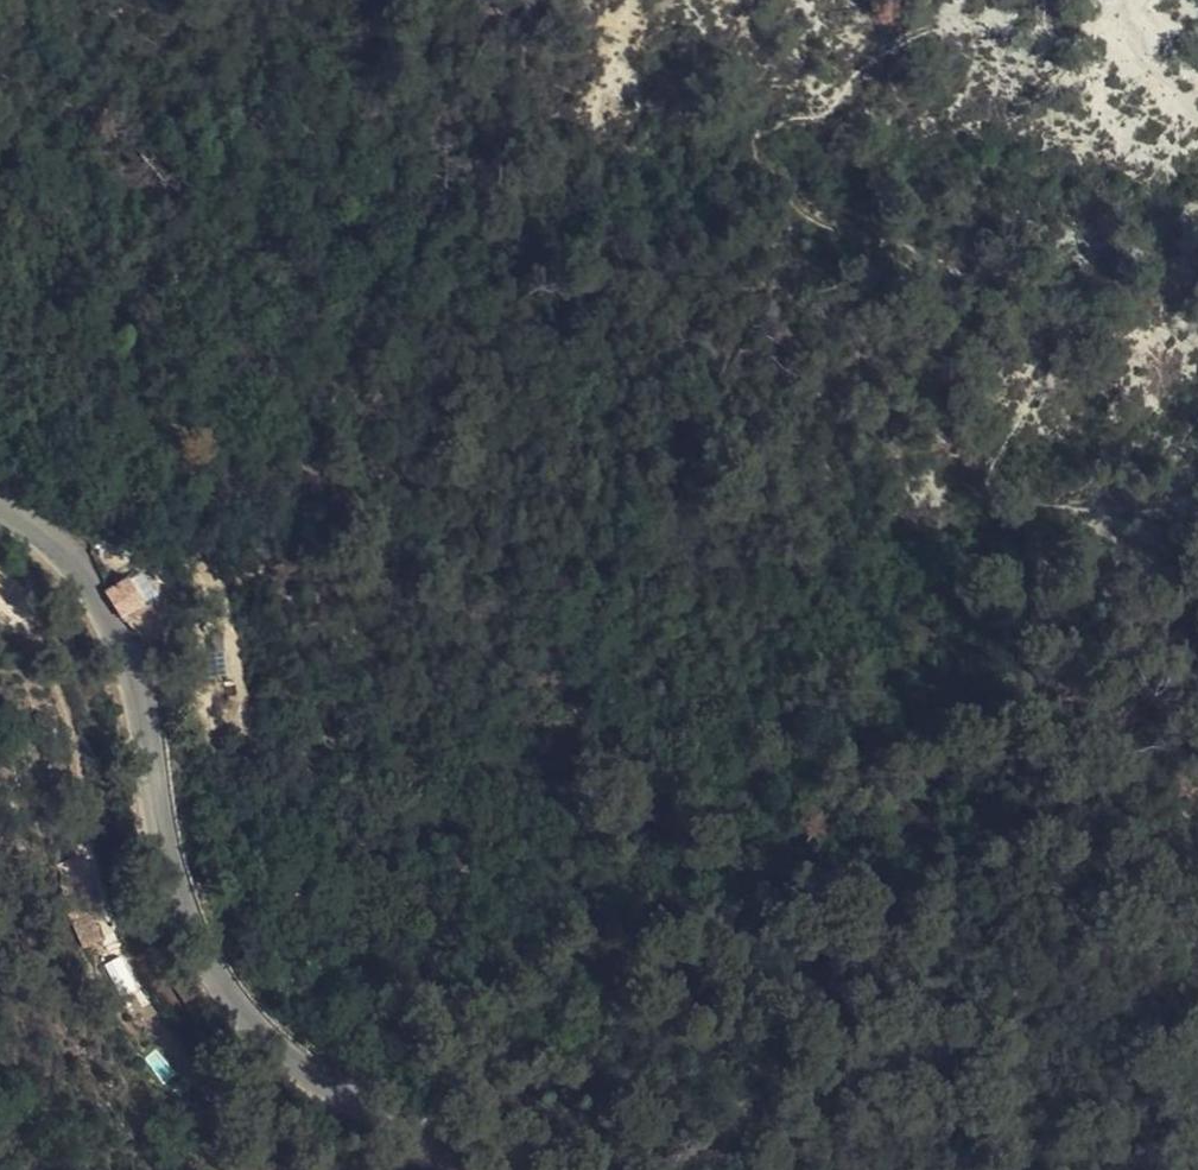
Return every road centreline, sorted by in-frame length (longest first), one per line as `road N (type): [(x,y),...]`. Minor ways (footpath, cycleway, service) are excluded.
road 1 (tertiary): [(470,1169),(274,1055),(220,996),(179,932),(142,723),(110,624),(61,551),(0,514)]

